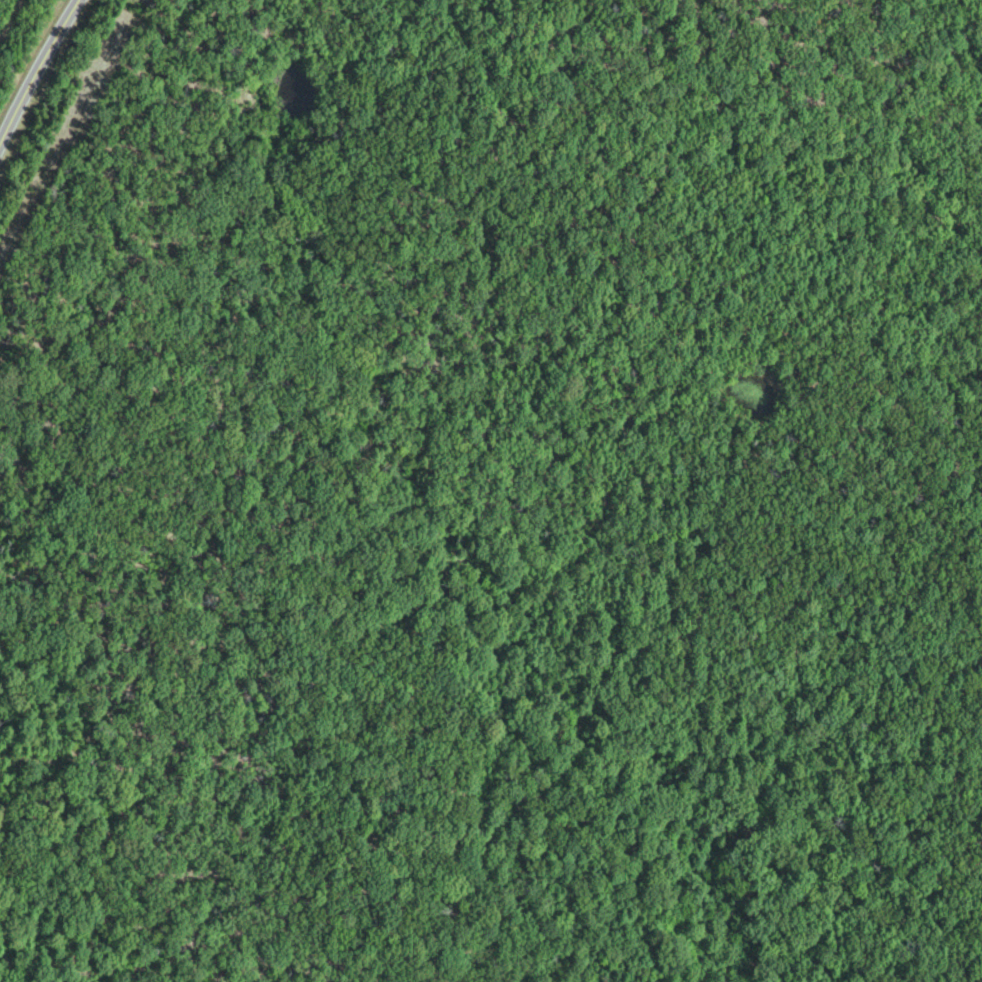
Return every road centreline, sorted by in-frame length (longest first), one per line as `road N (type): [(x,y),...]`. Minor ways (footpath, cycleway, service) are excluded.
road 1 (tertiary): [(0,149),(89,0)]

